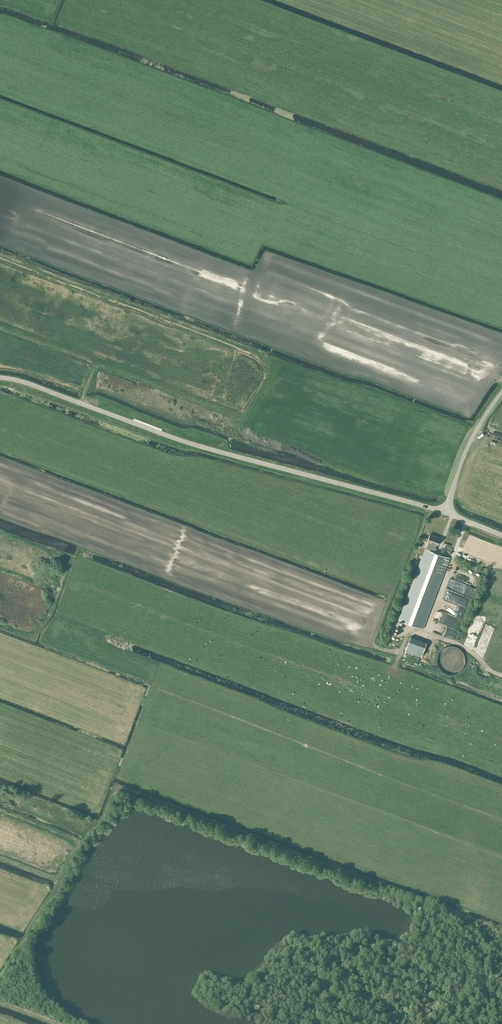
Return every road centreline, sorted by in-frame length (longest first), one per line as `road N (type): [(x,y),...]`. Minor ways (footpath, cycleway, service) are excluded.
road 1 (unclassified): [(446,512),(212,451),(0,379)]
road 2 (unclassified): [(446,512),(465,451),(501,392)]

